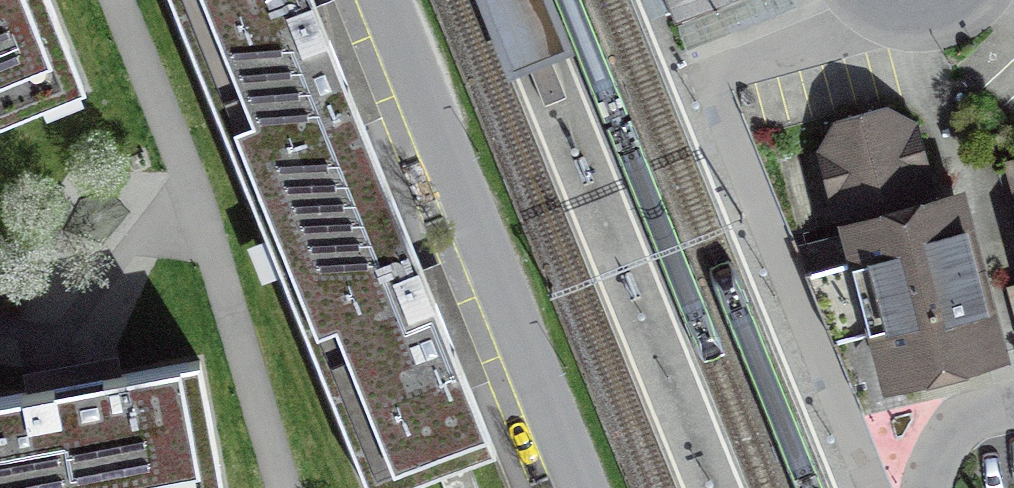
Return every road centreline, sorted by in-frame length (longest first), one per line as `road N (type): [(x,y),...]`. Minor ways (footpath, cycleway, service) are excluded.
road 1 (residential): [(392,0),(600,487)]
road 2 (residential): [(1013,407),(967,423),(929,470),(928,487)]

